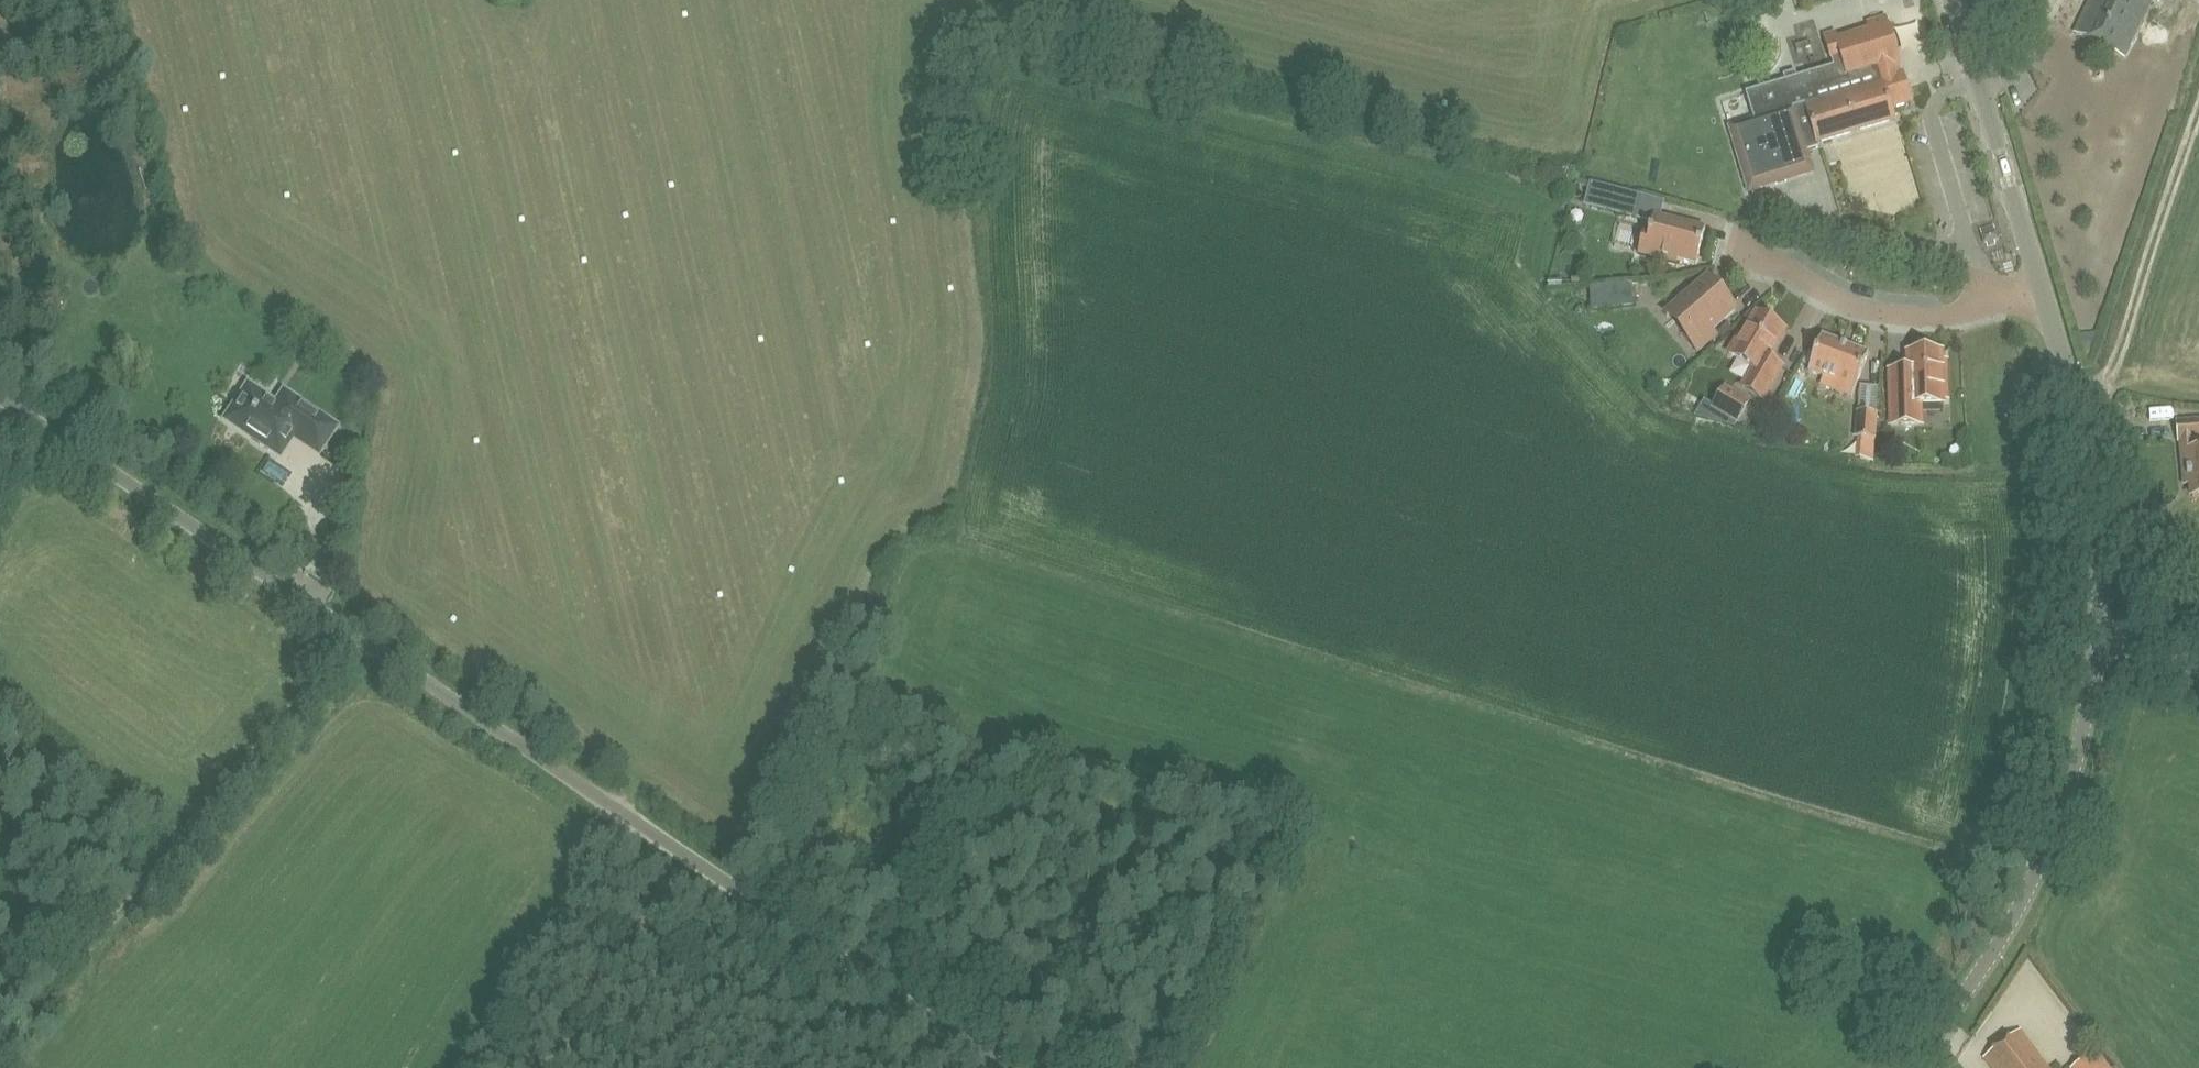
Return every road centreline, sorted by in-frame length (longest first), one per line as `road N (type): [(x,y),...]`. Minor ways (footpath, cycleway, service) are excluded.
road 1 (unclassified): [(998,1067),(0,398)]
road 2 (unclassified): [(2098,644),(2088,451),(1954,0)]
road 3 (track): [(351,634),(125,908),(0,943)]
road 4 (unclassified): [(1905,1067),(1950,1018),(2036,884),(2082,748),(2098,644)]
road 5 (track): [(2088,451),(2198,120)]

